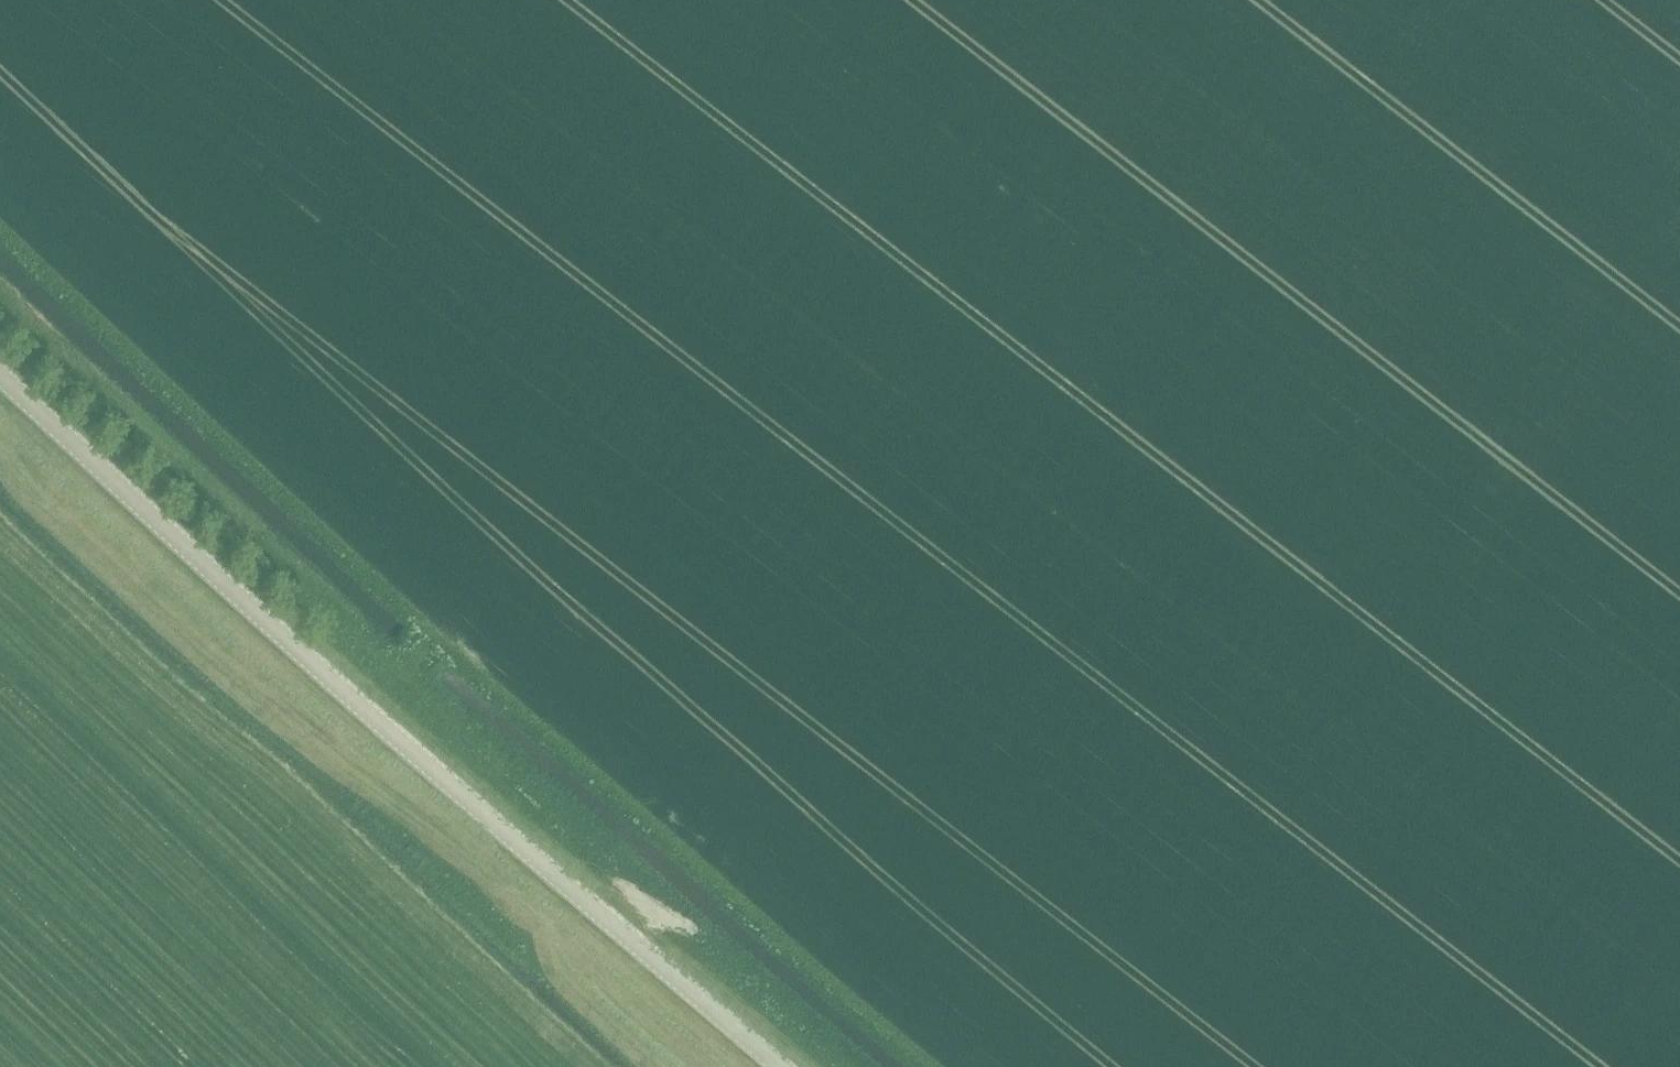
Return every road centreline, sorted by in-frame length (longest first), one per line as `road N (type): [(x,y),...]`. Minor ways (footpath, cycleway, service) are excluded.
road 1 (unclassified): [(783,1066),(422,753),(0,364)]

